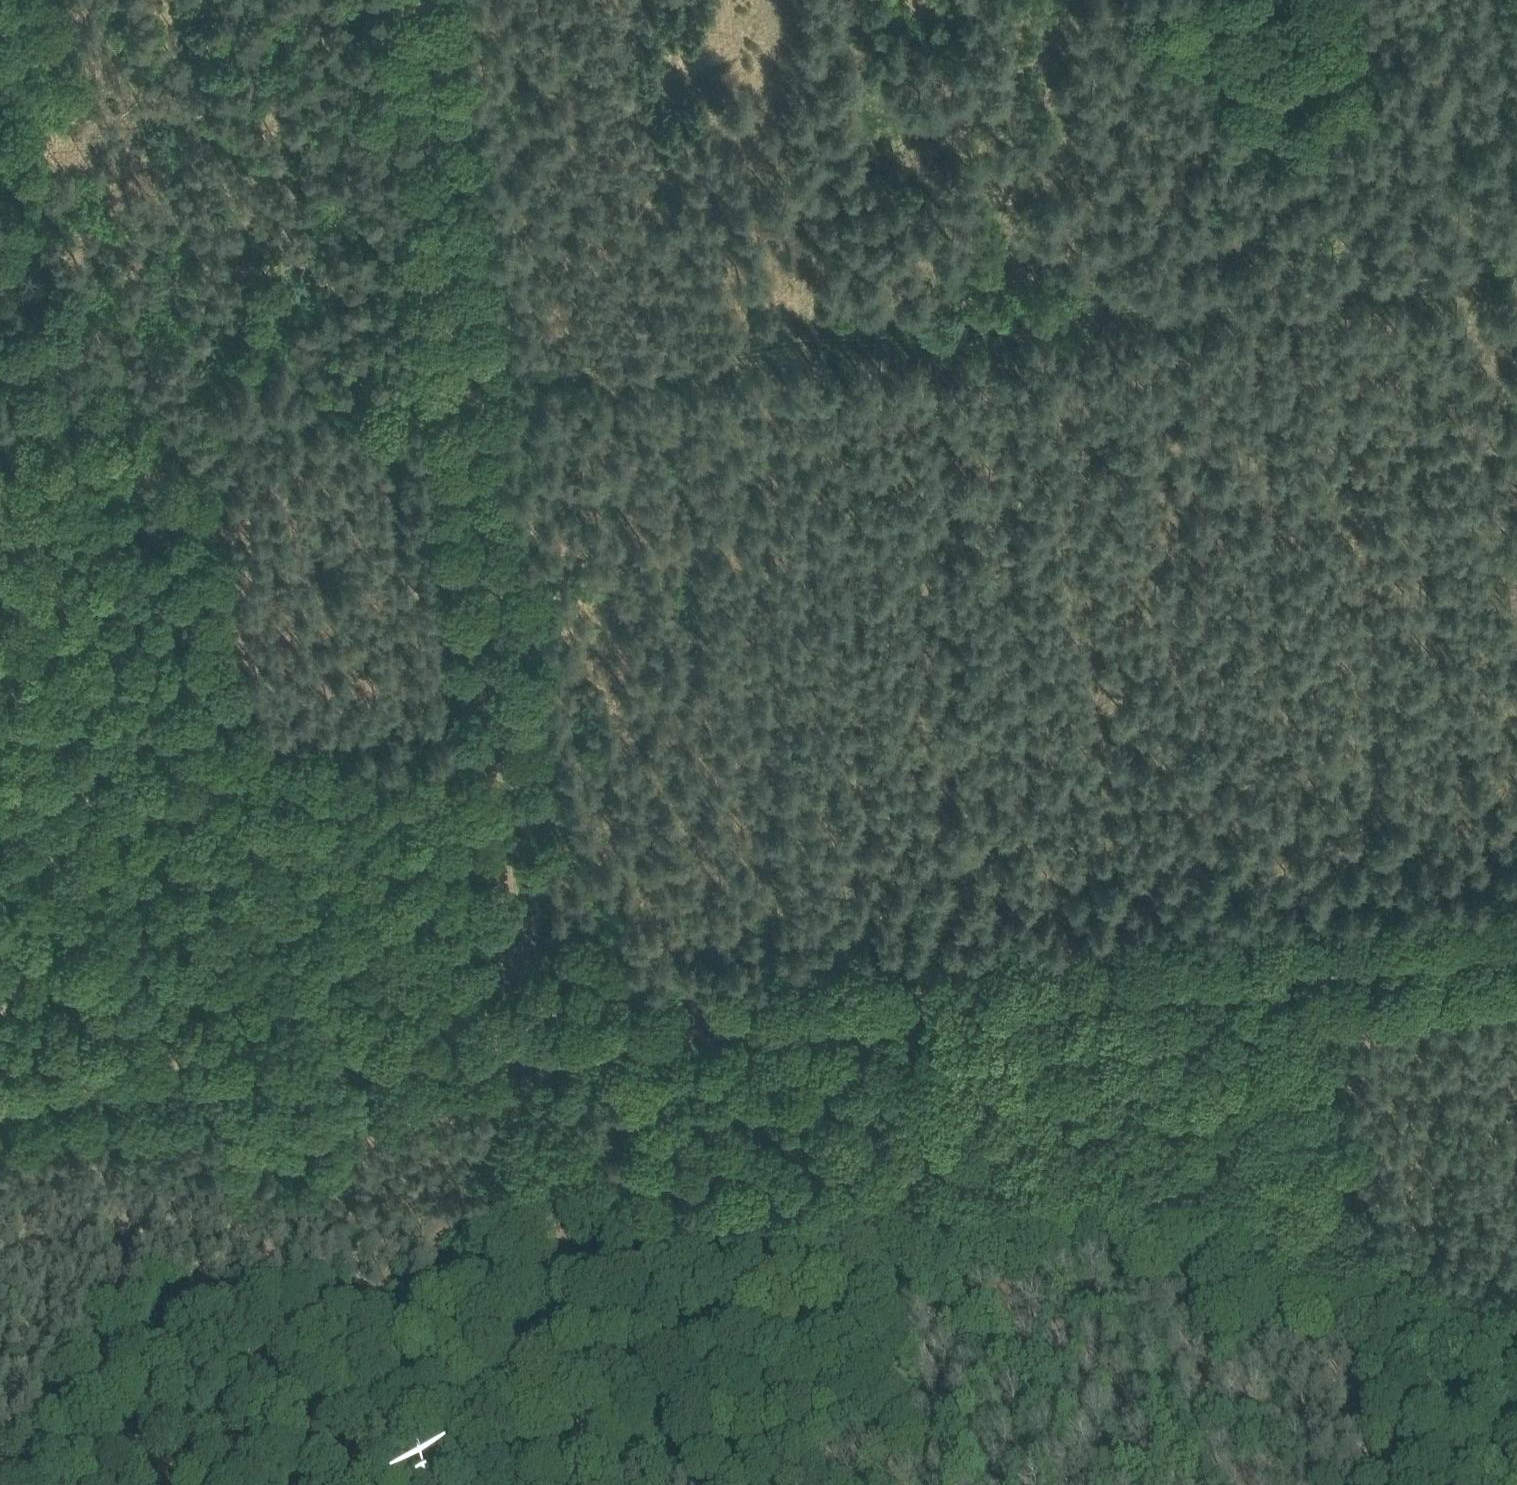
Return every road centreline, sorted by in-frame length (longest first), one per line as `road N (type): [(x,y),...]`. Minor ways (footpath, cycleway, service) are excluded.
road 1 (track): [(577,1484),(533,1038),(1516,932)]
road 2 (track): [(463,382),(533,1038),(0,1091)]
road 3 (track): [(1516,270),(463,382)]
road 4 (track): [(423,0),(463,382)]

